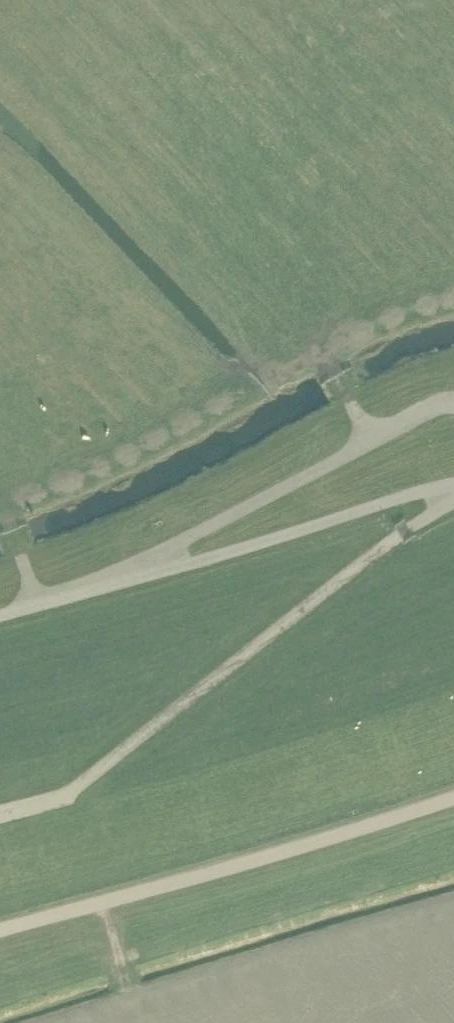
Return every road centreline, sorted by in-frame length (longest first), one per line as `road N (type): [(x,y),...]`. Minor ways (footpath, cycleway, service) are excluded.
road 1 (unclassified): [(0,932),(453,799)]

